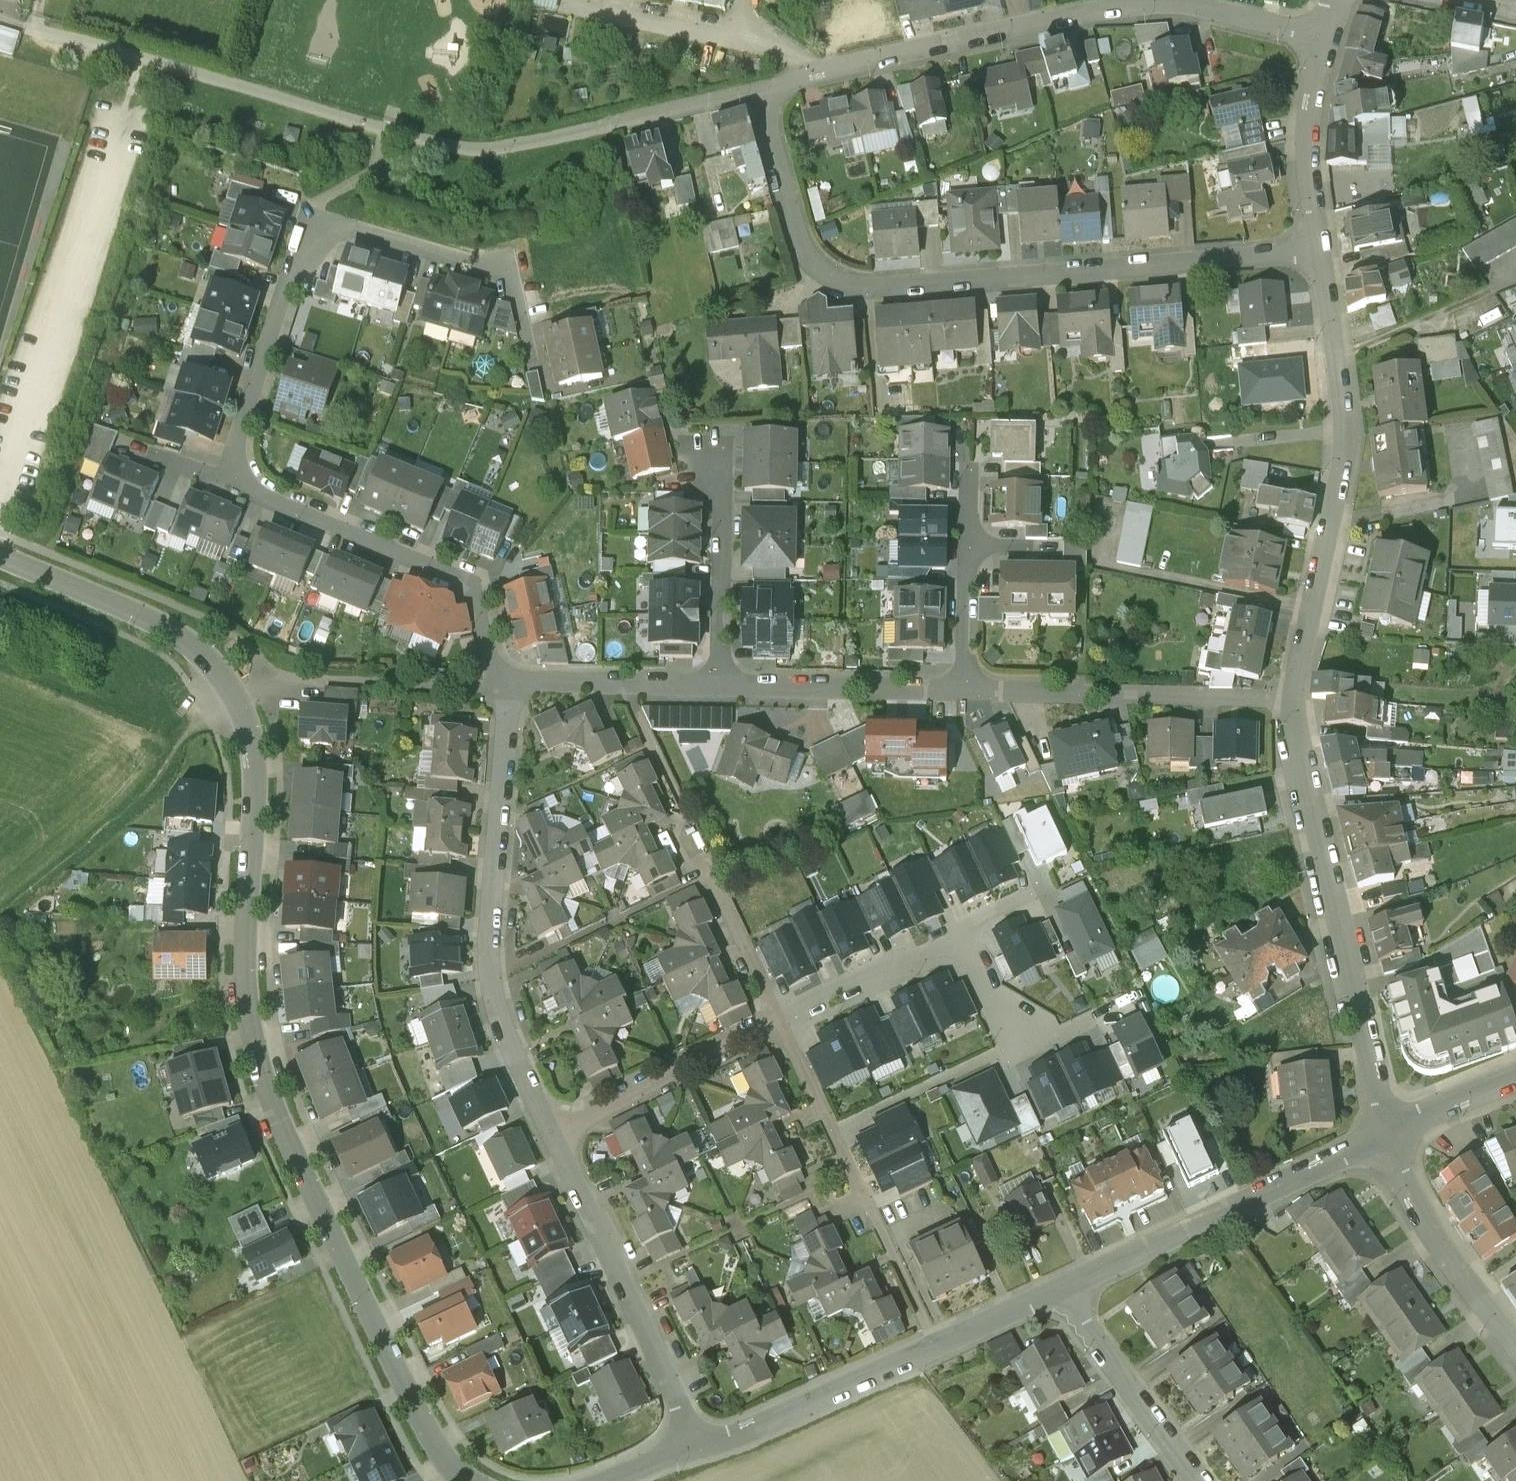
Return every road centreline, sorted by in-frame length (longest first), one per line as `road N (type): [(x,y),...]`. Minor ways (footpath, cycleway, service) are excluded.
road 1 (residential): [(1317,252),(918,287),(844,282),(804,242),(770,108),(775,89),(795,76),(1091,9),(1153,6),(1327,30)]
road 2 (residential): [(0,552),(181,633),(238,682),(250,717),(257,836),(249,999),(265,1071),(445,1461),(472,1480)]
road 3 (residential): [(535,360),(508,273),(313,223),(239,436),(244,488)]
road 4 (residential): [(505,680),(492,981),(502,1027),(553,1136)]
road 5 (residential): [(1297,700),(1345,425),(1317,252)]
road 6 (residential): [(1390,1139),(1297,700)]
road 7 (residential): [(1064,1288),(1390,1139)]
road 8 (residential): [(785,1026),(936,1345)]
road 9 (residential): [(244,488),(474,582),(505,680)]
road 10 (residential): [(553,1136),(699,1445)]
road 11 (track): [(0,912),(157,783),(185,729),(238,682)]
road 12 (residential): [(972,692),(1297,700)]
road 13 (residential): [(699,1445),(737,1438),(936,1345)]
road 14 (residential): [(785,1026),(553,1136)]
road 15 (residential): [(723,688),(972,692)]
road 16 (residential): [(1515,1349),(1455,1271),(1402,1179),(1390,1139)]
road 17 (residential): [(1064,1288),(1204,1480)]
road 18 (residential): [(1317,252),(1306,163),(1327,30)]
road 19 (residential): [(505,680),(723,688)]
road 20 (residential): [(723,688),(721,474)]
road 21 (residential): [(966,941),(785,1026)]
road 22 (residential): [(691,874),(708,866),(785,1026)]
road 23 (residential): [(1092,1021),(1016,1046),(966,941)]
road 24 (residential): [(972,692),(972,548)]
road 25 (residential): [(936,1345),(1064,1288)]
road 26 (residential): [(1390,1139),(1515,1081)]

